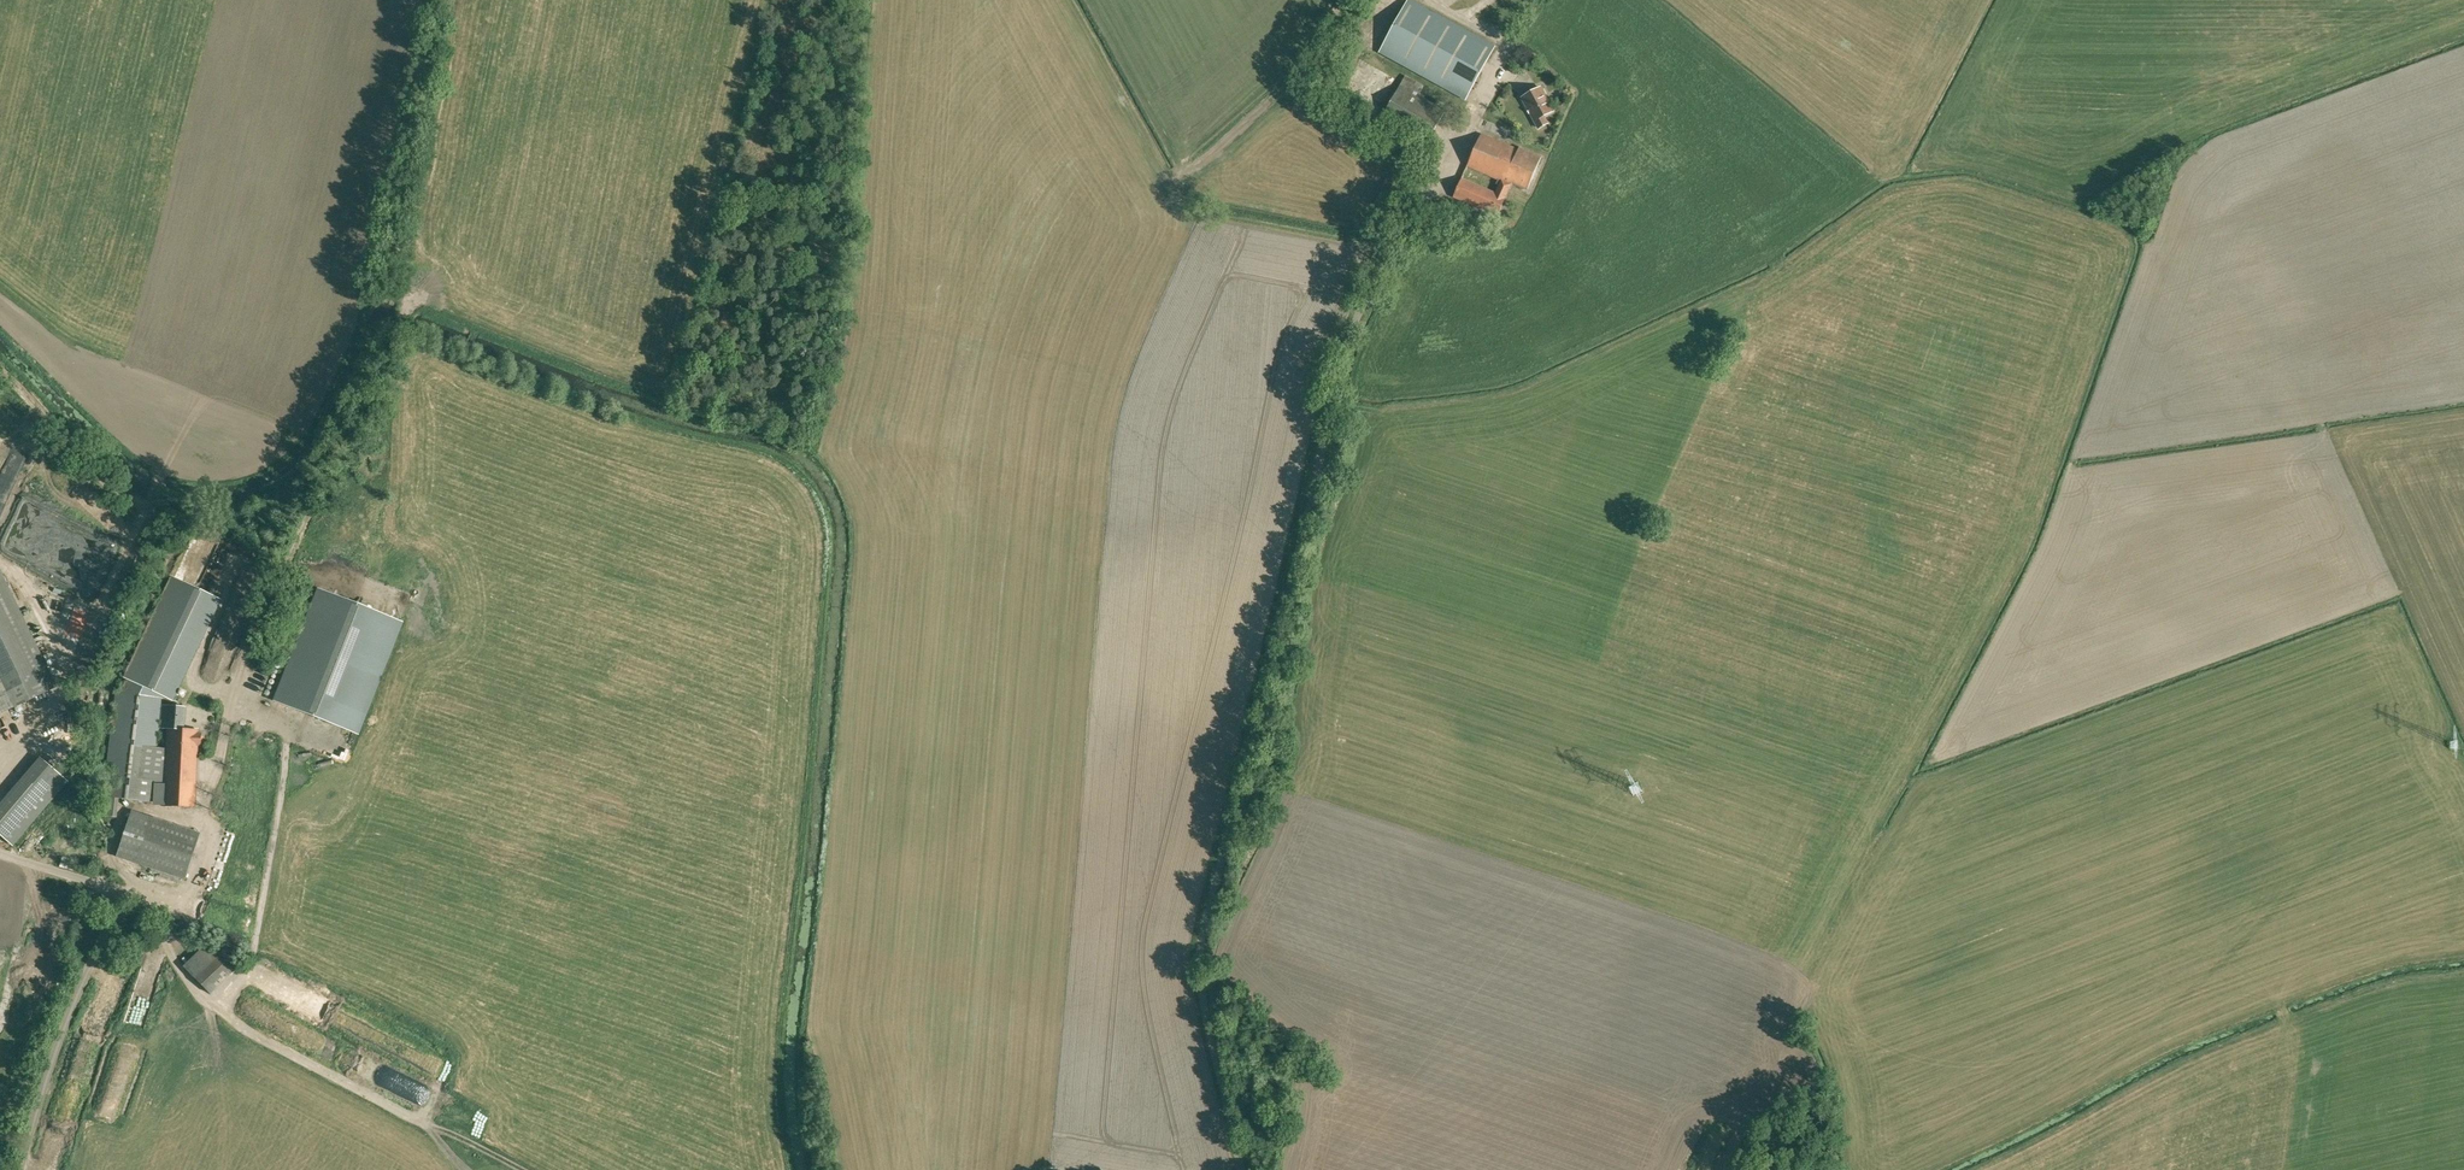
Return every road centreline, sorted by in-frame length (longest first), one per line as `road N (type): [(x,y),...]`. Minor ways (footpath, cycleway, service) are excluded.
road 1 (track): [(519,1169),(242,1028),(181,975),(147,897)]
road 2 (track): [(1719,1169),(1814,922),(1910,758)]
road 3 (track): [(1316,60),(1181,175),(1166,176),(1067,0)]

